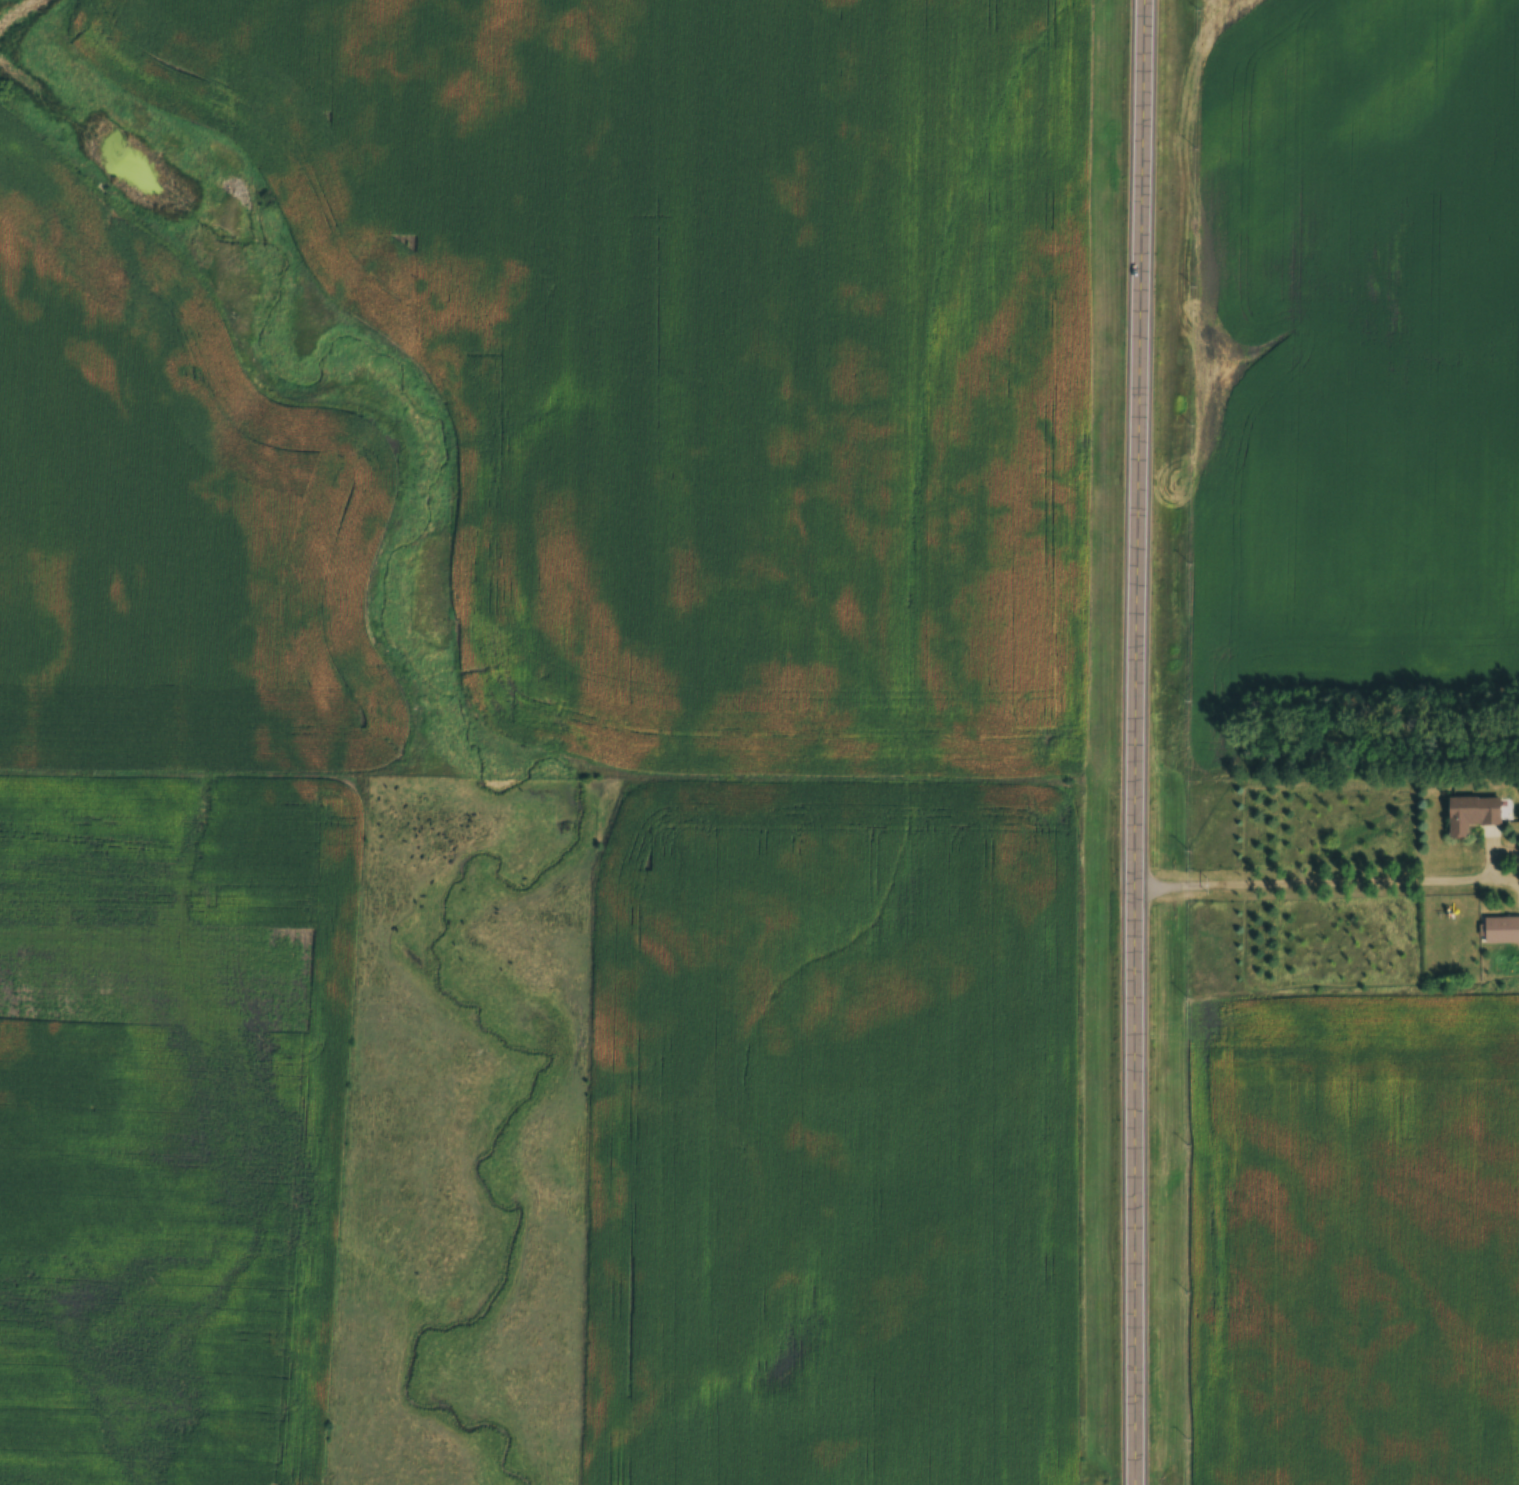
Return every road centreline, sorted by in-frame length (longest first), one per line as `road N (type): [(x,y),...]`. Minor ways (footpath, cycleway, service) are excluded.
road 1 (primary): [(1142,1484),(1156,0)]

